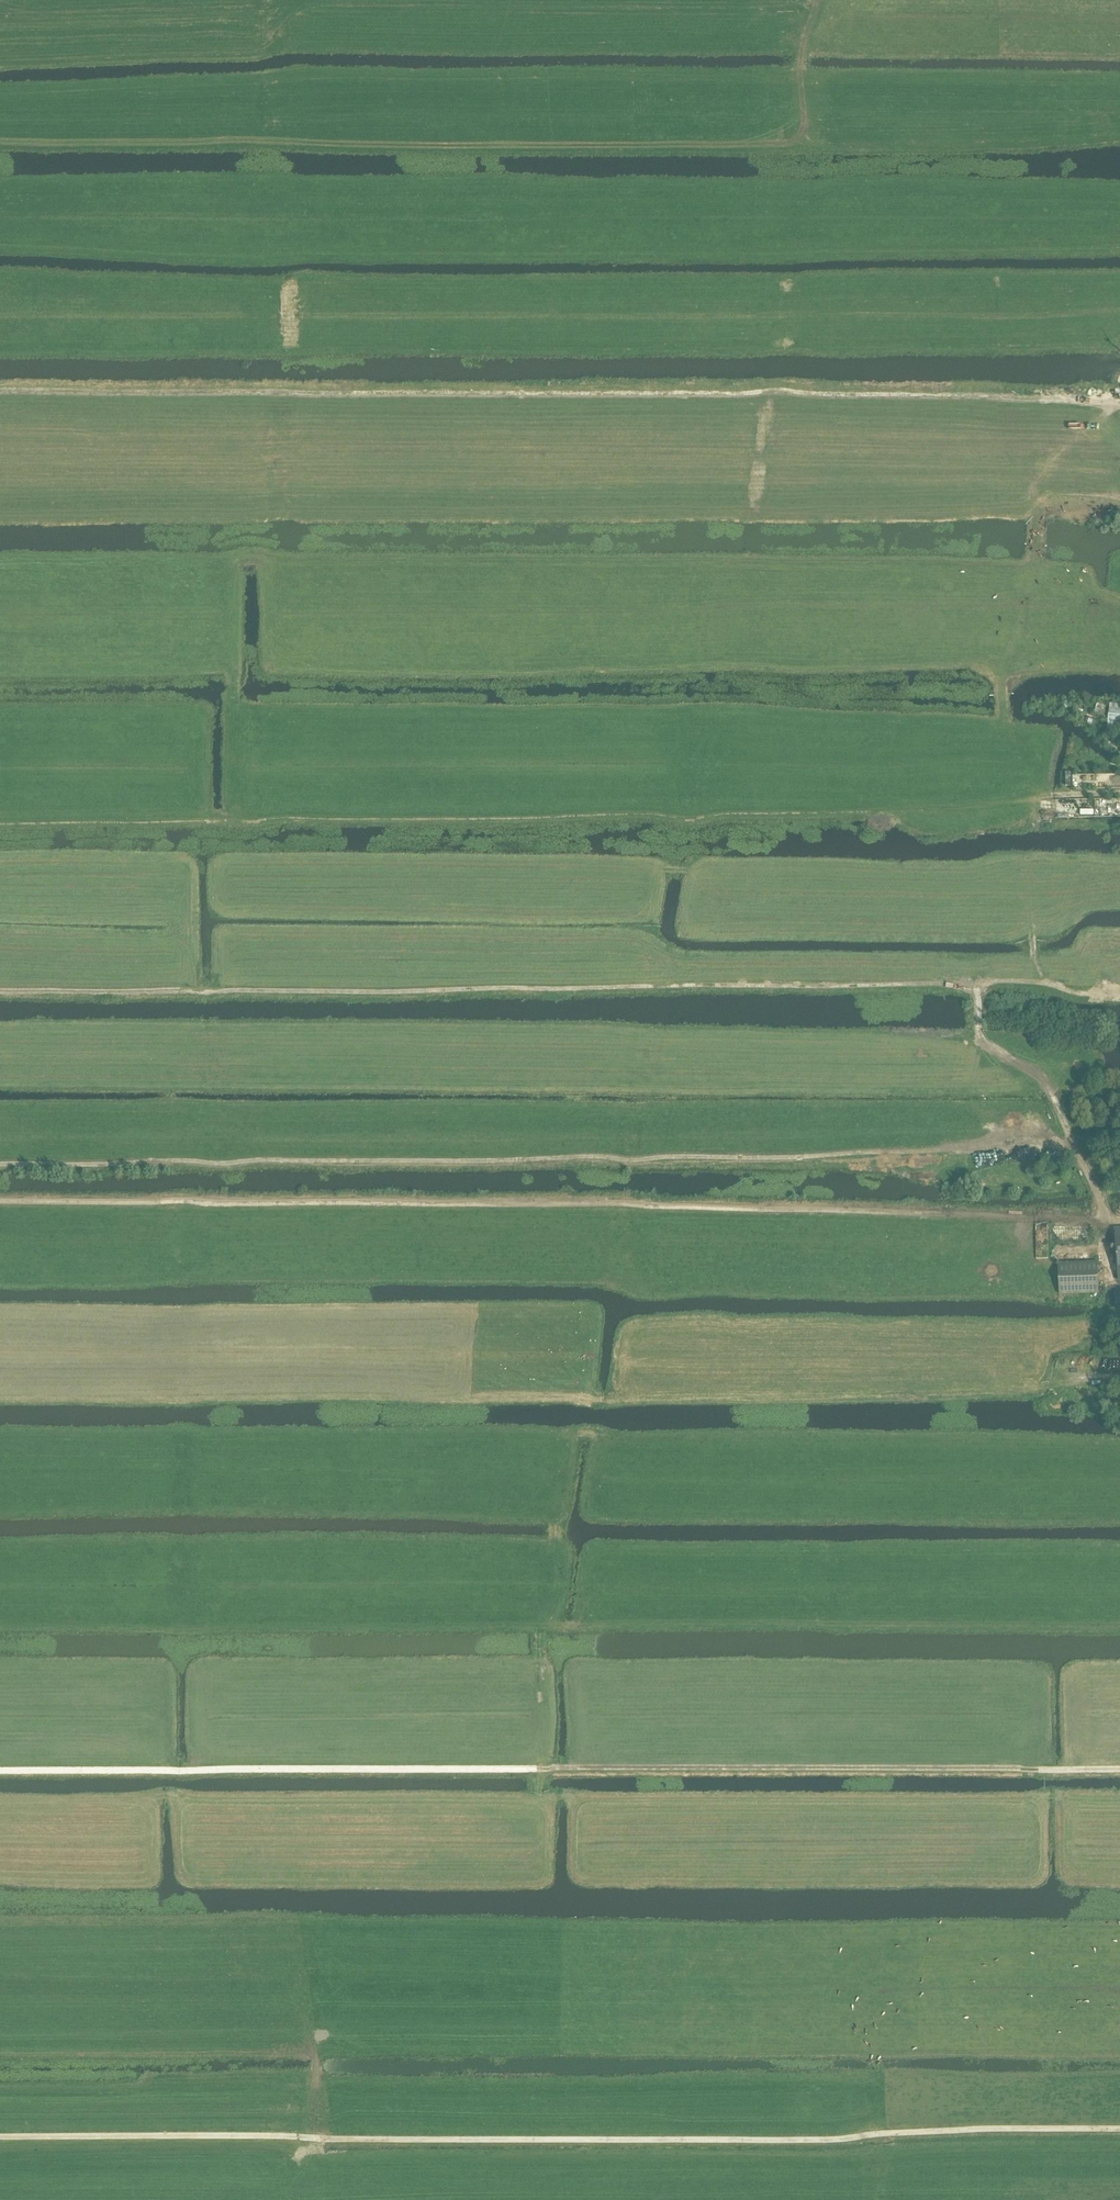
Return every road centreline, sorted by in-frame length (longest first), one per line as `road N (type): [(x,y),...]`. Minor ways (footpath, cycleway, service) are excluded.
road 1 (track): [(1119,1295),(1104,1222),(1078,1216),(628,1204),(0,1202)]
road 2 (track): [(1104,1222),(1075,1151),(1055,1141),(780,1159),(0,1164)]
road 3 (track): [(1119,993),(1021,981),(0,992)]
road 4 (track): [(1119,794),(695,818),(0,824)]
road 5 (track): [(1119,2130),(837,2140),(0,2137)]
road 6 (track): [(1119,401),(782,391),(0,393)]
road 7 (track): [(1119,1770),(0,1771)]
road 8 (track): [(1119,1625),(0,1626)]

